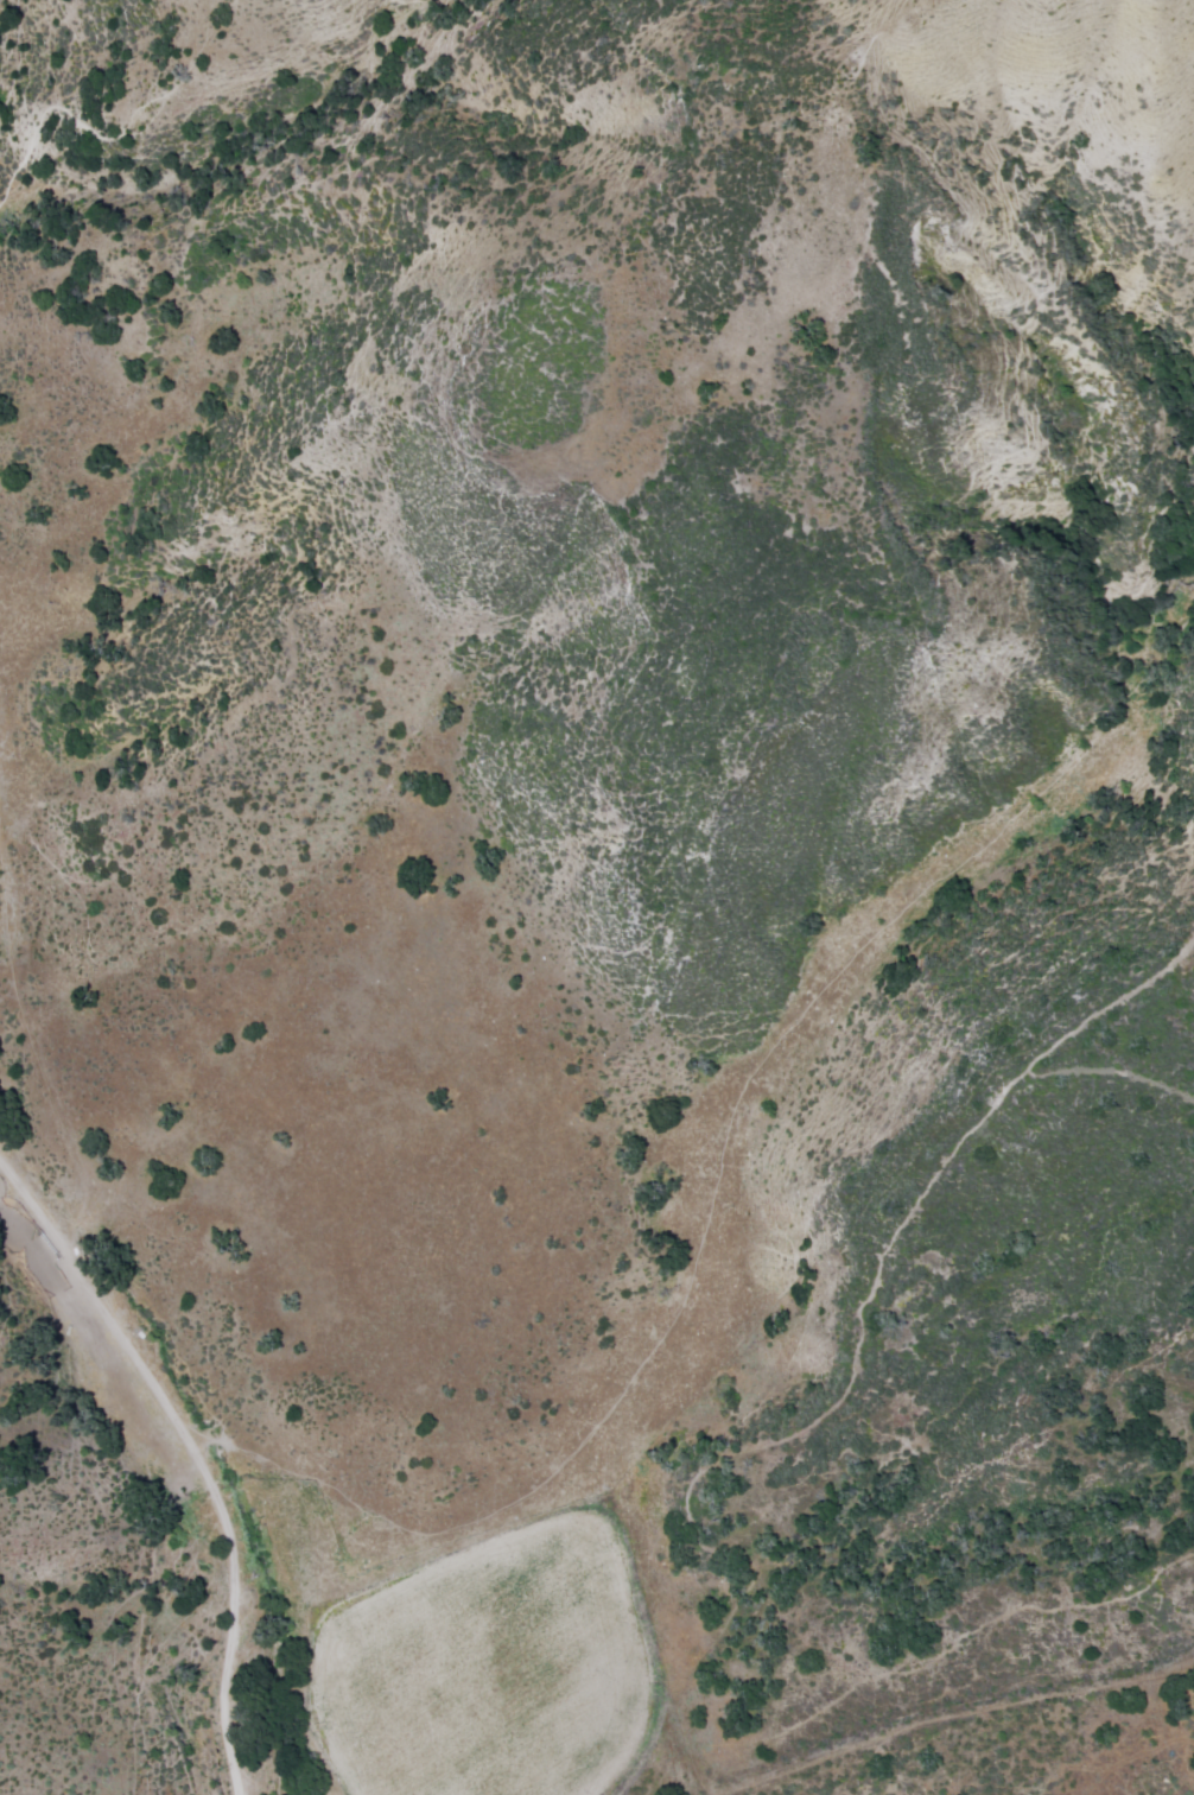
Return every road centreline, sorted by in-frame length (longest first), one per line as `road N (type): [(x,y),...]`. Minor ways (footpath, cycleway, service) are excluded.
road 1 (residential): [(241,1794),(224,1699),(234,1582),(221,1503),(140,1353),(0,1157)]

